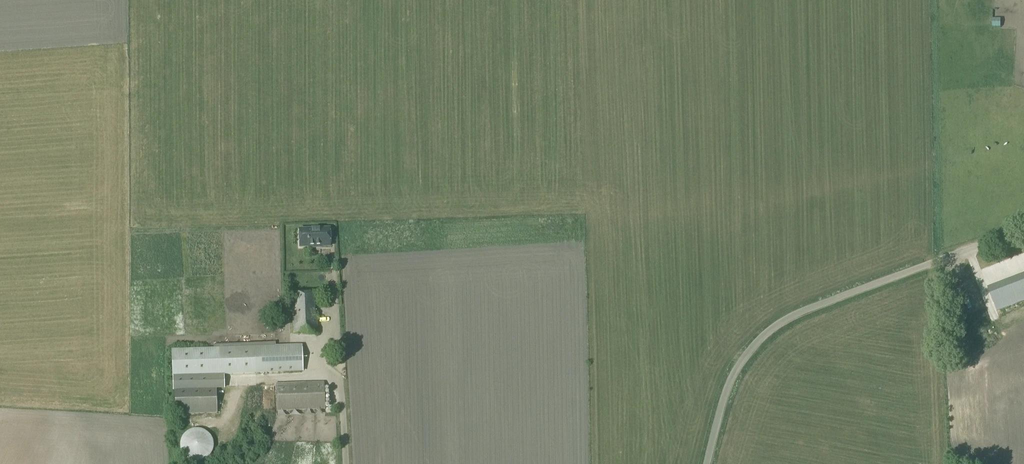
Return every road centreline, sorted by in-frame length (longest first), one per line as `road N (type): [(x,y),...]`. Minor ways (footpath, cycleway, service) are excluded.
road 1 (unclassified): [(708,463),(724,400),(762,338),(796,315),(1023,231)]

